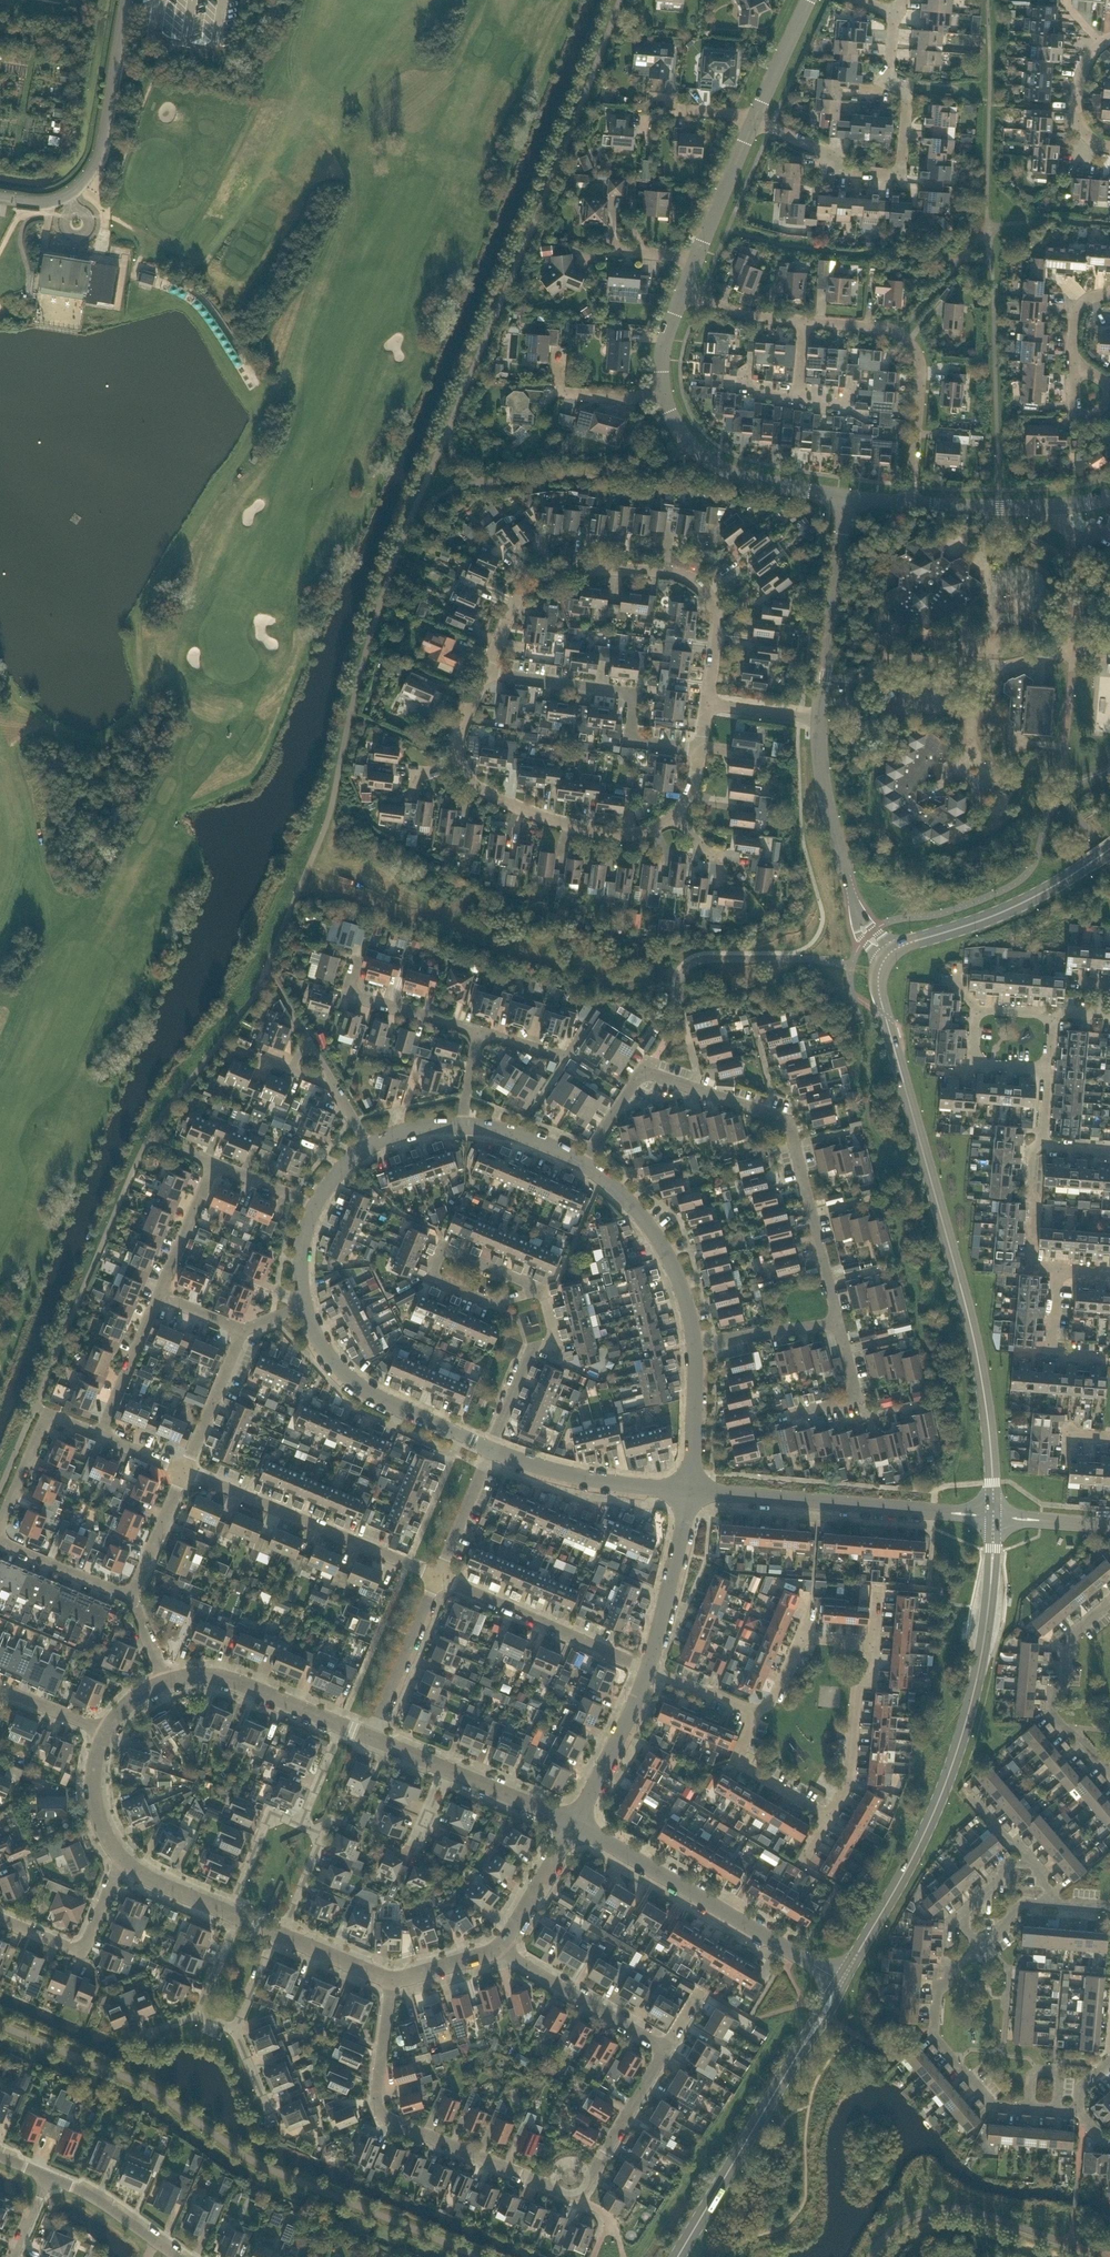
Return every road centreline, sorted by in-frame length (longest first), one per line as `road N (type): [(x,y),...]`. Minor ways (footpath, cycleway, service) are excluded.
road 1 (tertiary): [(994,1511),(973,1337),(880,993),(882,962)]
road 2 (residential): [(666,2048),(586,2200),(573,2199),(379,2112),(390,1980)]
road 3 (tertiary): [(842,1980),(947,1782),(977,1685),(990,1594)]
road 4 (residential): [(707,704),(717,615),(694,580),(660,571),(564,572),(534,584),(487,672)]
road 5 (residential): [(674,816),(627,837),(597,836),(484,796),(460,764),(487,672)]
road 6 (residential): [(753,119),(828,153),(842,173),(897,177),(907,97),(891,73),(896,14)]
road 7 (residential): [(842,1980),(575,1827)]
road 8 (unclassified): [(0,199),(50,203),(88,179),(98,159),(125,0)]
road 9 (residential): [(1076,2113),(996,2107),(935,2040),(942,1988),(980,1950)]
road 10 (residential): [(438,1577),(185,1471)]
road 11 (residential): [(912,504),(919,439),(914,352),(900,333),(803,322)]
road 12 (residential): [(701,751),(632,740),(637,694),(487,672)]
road 13 (unclassified): [(954,1512),(688,1490)]
road 14 (residential): [(581,1162),(645,1070),(788,1123)]
road 15 (residential): [(160,1295),(212,1163),(314,1204)]
road 16 (residential): [(491,1448),(362,1388),(328,1358),(305,1305)]
road 17 (tertiary): [(679,2256),(801,2047)]
road 18 (residential): [(536,1289),(494,1305),(430,1275),(442,1247),(530,1285)]
road 19 (tertiary): [(893,950),(1002,910),(1109,847)]
road 20 (residential): [(649,1671),(438,1577)]
road 21 (unclassified): [(848,497),(716,467),(687,444),(666,390)]
road 22 (unclassified): [(819,719),(848,497)]
road 23 (residential): [(581,1162),(651,1224),(695,1344)]
road 24 (residential): [(1054,1016),(977,1009),(973,1064),(1048,1071)]
road 25 (residential): [(688,1490),(547,1470),(491,1448)]
road 26 (residential): [(666,2048),(498,1949)]
road 27 (residential): [(0,1532),(47,1411),(101,1434)]
road 28 (unclassified): [(853,903),(827,796),(819,719)]
road 29 (residential): [(838,1324),(796,1142)]
road 30 (residential): [(122,1860),(84,1948),(0,1916)]
road 31 (residential): [(491,1448),(532,1346),(552,1342),(536,1289)]
road 32 (residential): [(649,1671),(688,1490)]
road 33 (residential): [(873,1645),(871,1671),(857,1685),(847,1784),(828,1817)]
road 34 (residential): [(340,1725),(227,1679),(166,1681)]
road 35 (residential): [(372,1739),(438,1577)]
road 36 (residential): [(575,1827),(649,1671)]
road 37 (residential): [(480,1032),(365,1001),(352,982),(358,957)]
road 38 (residential): [(754,1711),(775,1694),(805,1632),(873,1645)]
road 39 (residential): [(828,1817),(733,1762),(754,1711)]
road 40 (residential): [(185,2256),(48,2179)]
road 41 (residential): [(185,1471),(241,1327)]
road 42 (residential): [(1109,1605),(1077,1629),(1066,1652),(1053,1713),(1071,1731)]
road 43 (unclassified): [(753,119),(696,259)]
road 44 (residential): [(101,1434),(160,1295)]
road 45 (residential): [(1042,1147),(1034,1154),(1030,1266),(1058,1269)]
road 46 (residential): [(688,1490),(695,1344)]
road 47 (residential): [(133,1597),(0,1540)]
road 48 (residential): [(695,1344),(838,1324)]
road 49 (residential): [(498,1949),(575,1827)]
road 50 (residential): [(980,1950),(954,1919),(959,1910),(1014,1865),(1035,1864)]
road 51 (residential): [(575,1827),(445,1770)]
road 52 (residential): [(301,1826),(271,1812),(229,1912)]
road 53 (residential): [(438,1577),(491,1448)]
road 54 (residential): [(122,1860),(98,1811),(95,1774),(107,1731)]
road 55 (residential): [(133,1597),(185,1471)]
road 56 (residential): [(281,1935),(324,1833),(301,1826)]
road 57 (unclassified): [(811,0),(753,119)]
road 58 (unclassified): [(1043,506),(912,504)]
road 59 (residential): [(1101,42),(1079,83),(1078,114),(1080,131),(1109,148)]
road 60 (residential): [(462,1125),(502,1129),(581,1162)]
road 61 (residential): [(480,1032),(565,1057),(584,1029)]
road 62 (residential): [(803,322),(755,318),(686,293)]

